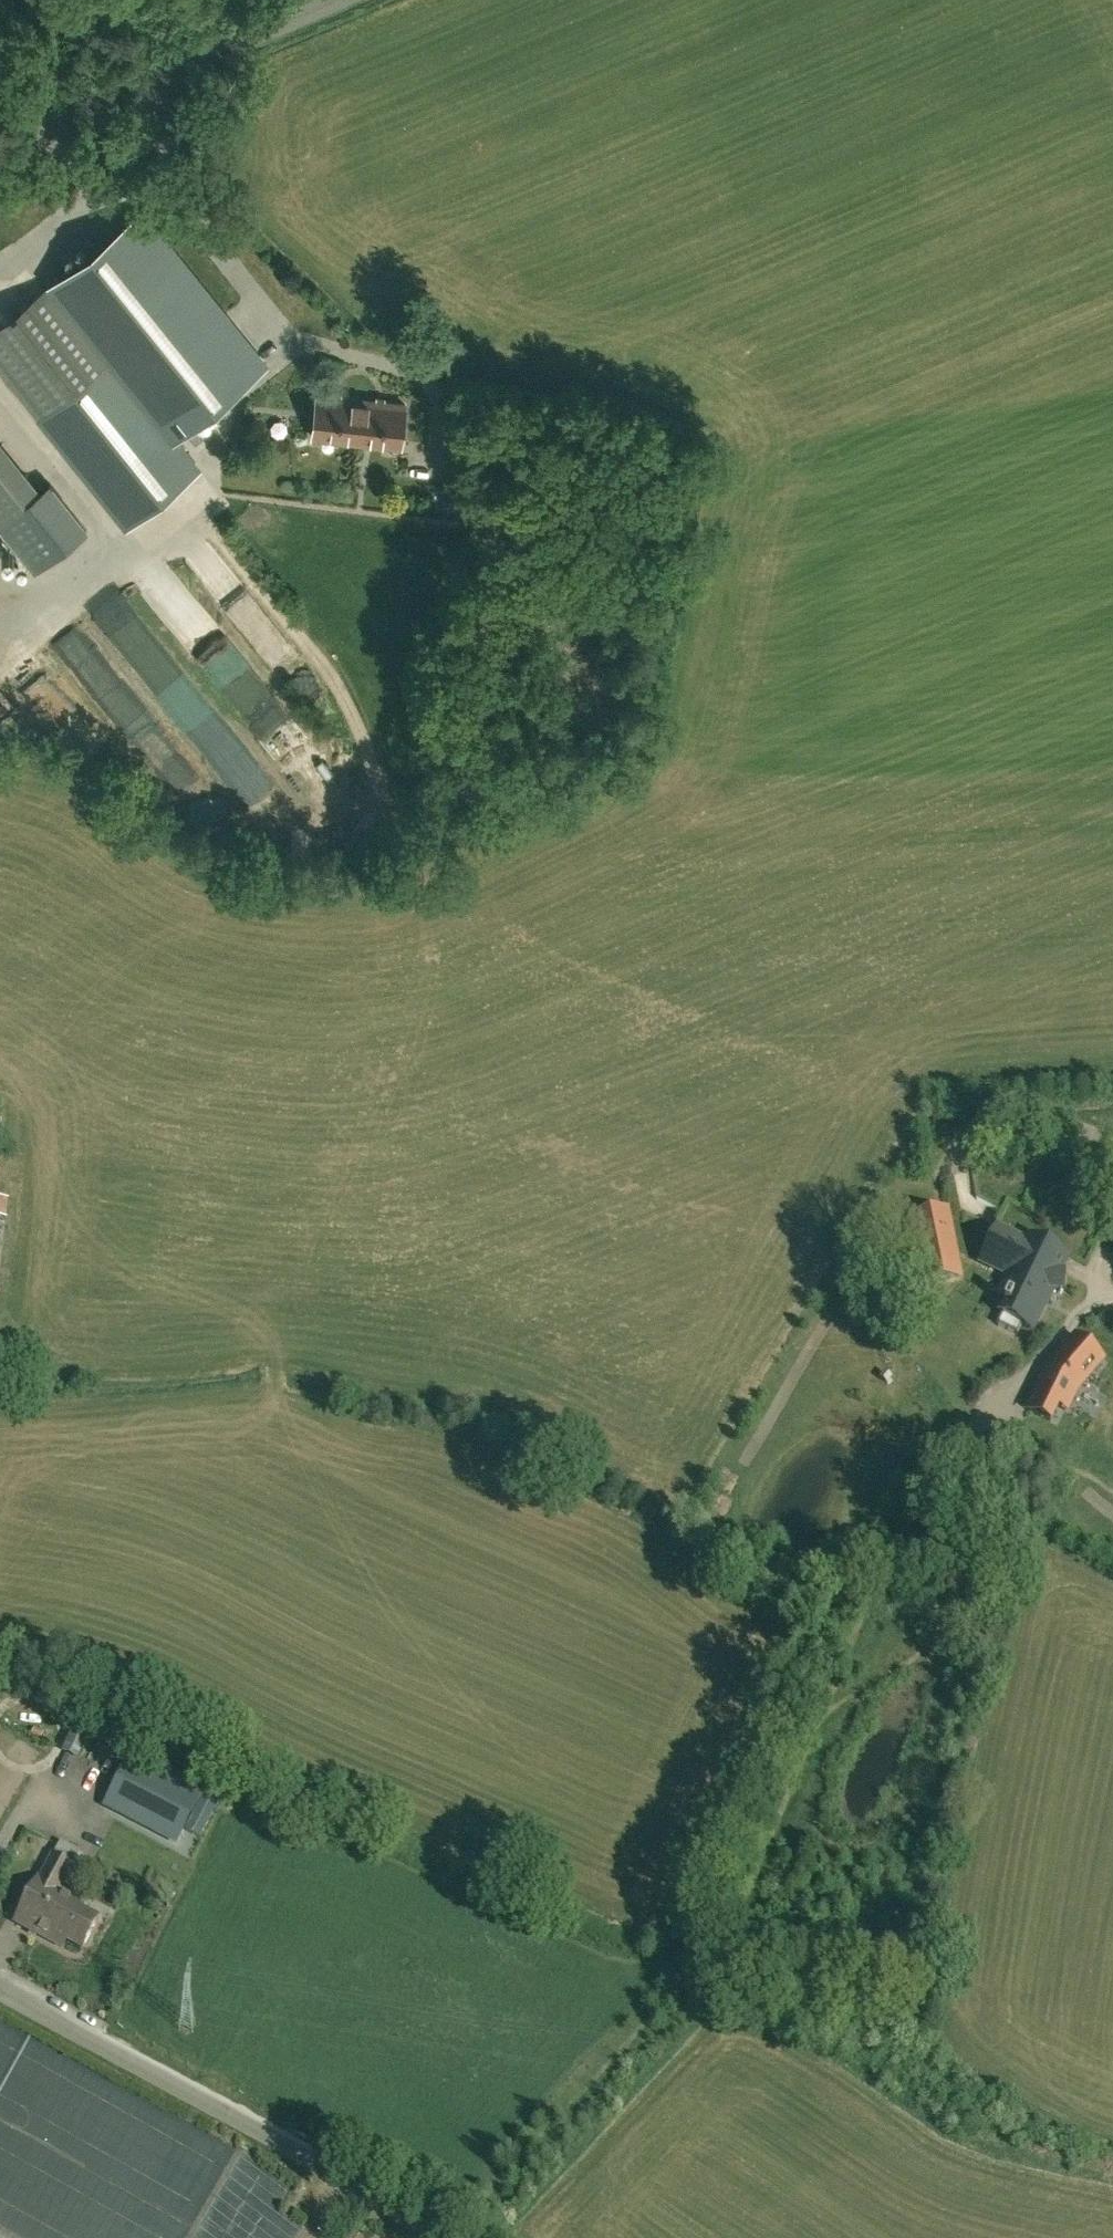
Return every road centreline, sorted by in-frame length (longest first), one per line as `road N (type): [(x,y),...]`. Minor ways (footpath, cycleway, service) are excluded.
road 1 (unclassified): [(434,2237),(360,2182),(0,1982)]
road 2 (unclassified): [(0,165),(348,0)]

